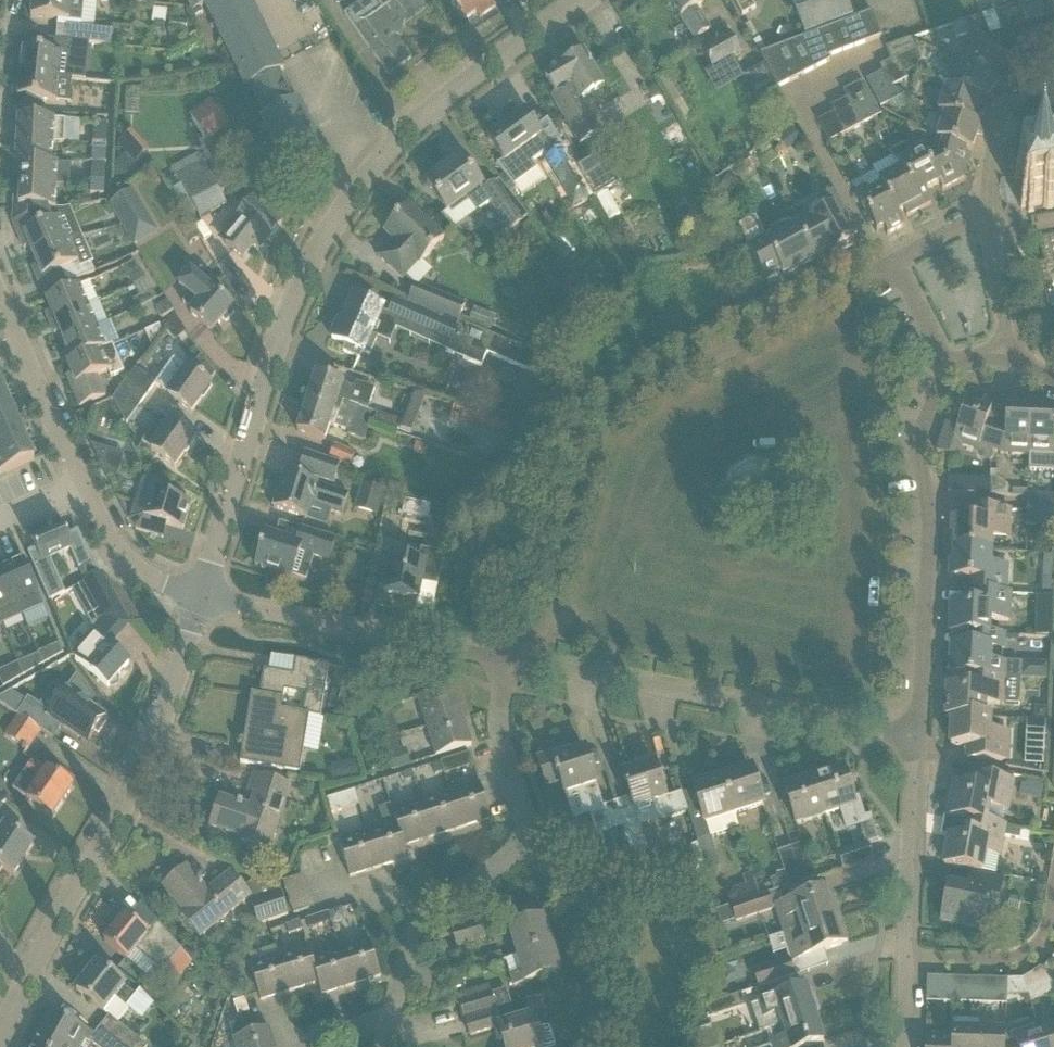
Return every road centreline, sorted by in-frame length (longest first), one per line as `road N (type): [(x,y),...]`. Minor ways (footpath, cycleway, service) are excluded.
road 1 (residential): [(200,598),(270,356),(332,217),(425,114),(581,0)]
road 2 (residential): [(892,263),(612,412),(530,663)]
road 3 (residential): [(0,1035),(119,811),(200,598)]
road 4 (residential): [(386,1046),(423,916),(523,840),(499,735),(502,658)]
road 5 (residential): [(917,739),(530,663)]
road 6 (residential): [(917,739),(930,519),(920,445),(946,364)]
road 7 (residential): [(502,658),(200,598)]
road 8 (residential): [(902,1046),(917,739)]
road 9 (residential): [(82,486),(0,305)]
road 10 (unclassified): [(1053,61),(1026,83),(1010,114),(993,158),(985,221)]
road 11 (residential): [(200,598),(130,567),(82,486)]
road 12 (unclassified): [(985,221),(1008,348)]

